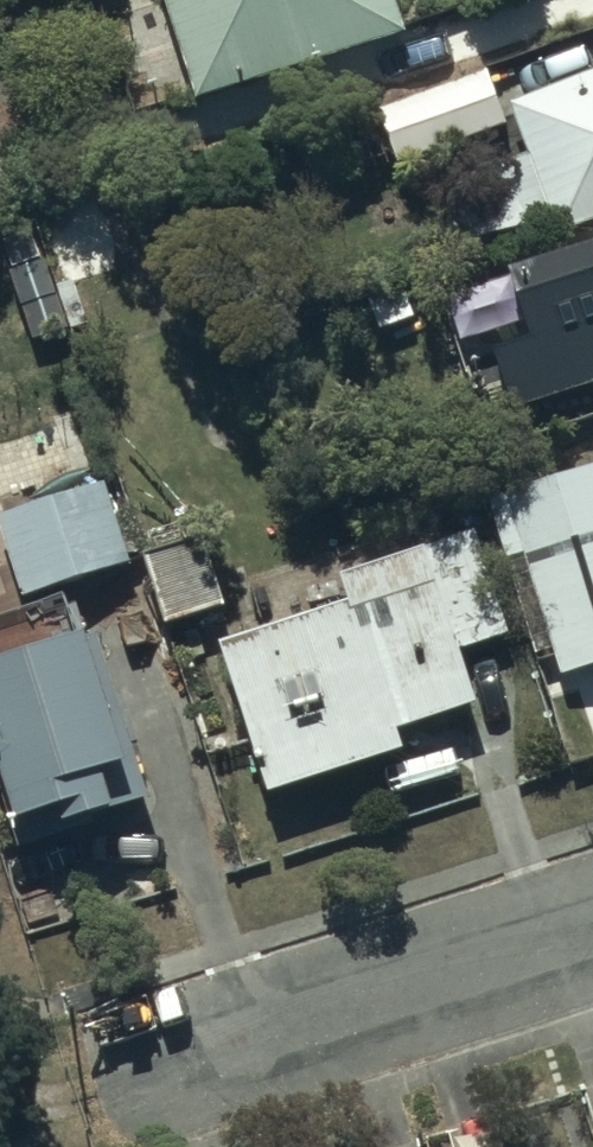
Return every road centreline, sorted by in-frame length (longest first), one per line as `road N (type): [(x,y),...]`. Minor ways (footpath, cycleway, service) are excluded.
road 1 (residential): [(592,924),(104,1079)]

